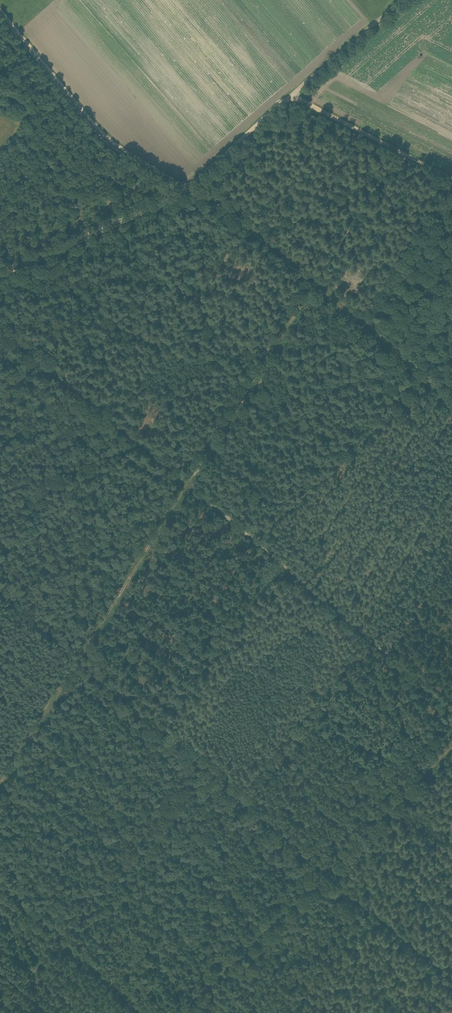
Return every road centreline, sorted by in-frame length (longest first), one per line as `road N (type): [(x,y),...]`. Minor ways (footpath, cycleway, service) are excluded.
road 1 (track): [(451,404),(215,199),(101,132),(0,9)]
road 2 (track): [(451,711),(0,328)]
road 3 (track): [(0,780),(312,282)]
road 4 (track): [(175,1012),(451,742)]
road 5 (track): [(0,270),(175,196),(290,98)]
road 6 (track): [(451,981),(198,760)]
road 7 (track): [(198,760),(0,591)]
road 8 (track): [(198,760),(59,937)]
road 9 (track): [(399,0),(290,98)]
road 10 (track): [(388,154),(391,148),(290,98)]

